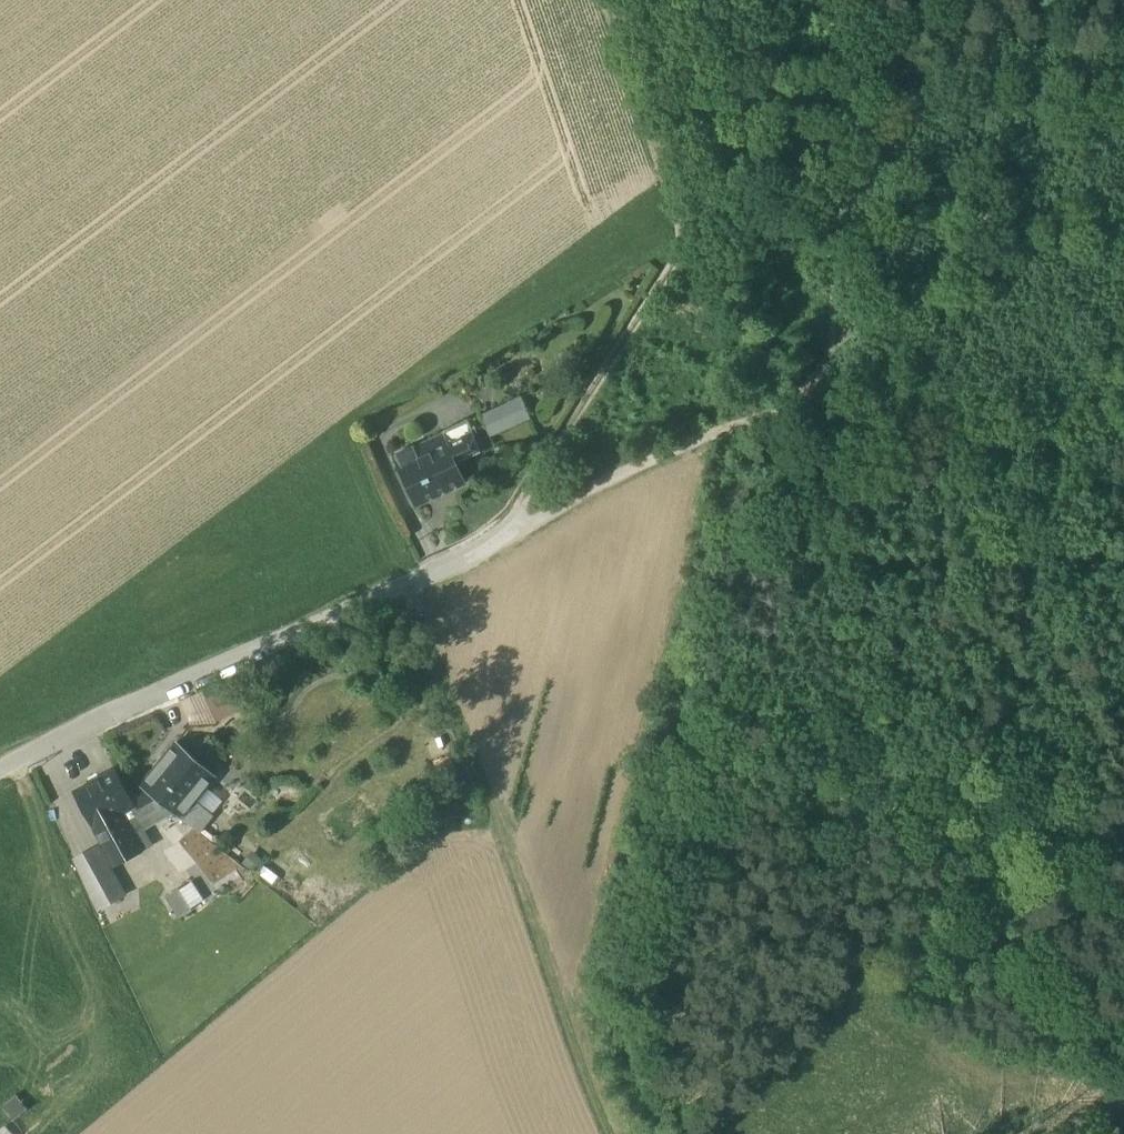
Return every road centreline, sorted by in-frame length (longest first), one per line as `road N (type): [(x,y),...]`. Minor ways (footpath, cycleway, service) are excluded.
road 1 (track): [(610,0),(690,232),(501,535)]
road 2 (track): [(400,584),(624,1133)]
road 3 (residential): [(501,535),(0,772)]
road 4 (track): [(1123,78),(838,341),(783,408),(760,405)]
road 5 (track): [(838,341),(837,0)]
road 6 (track): [(760,405),(501,535)]
road 7 (track): [(690,232),(781,97)]

